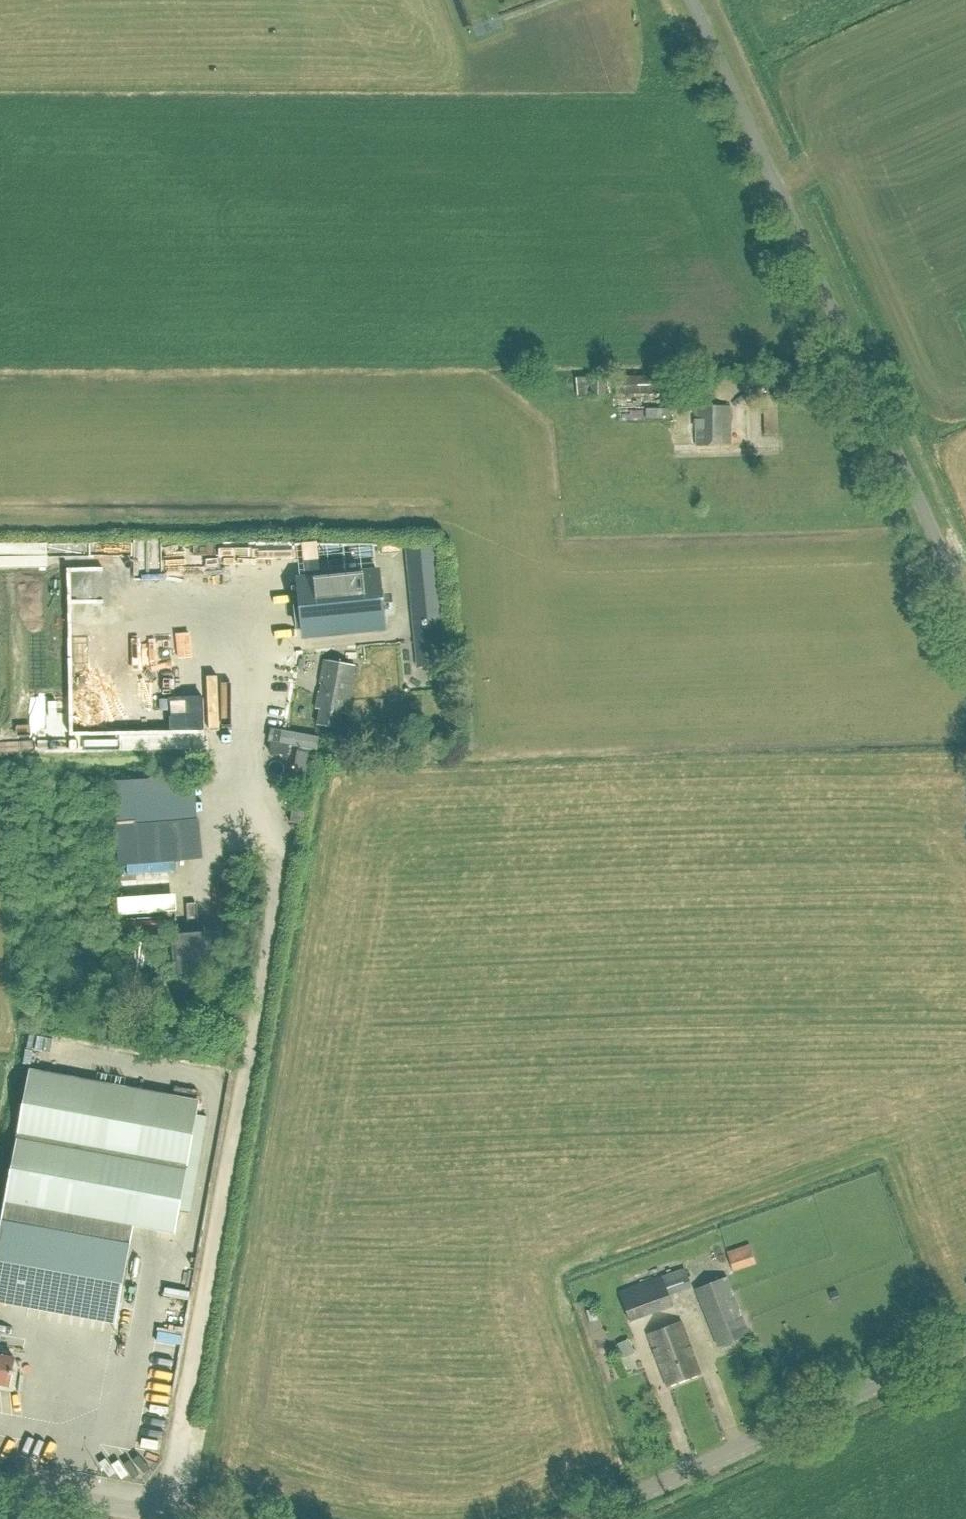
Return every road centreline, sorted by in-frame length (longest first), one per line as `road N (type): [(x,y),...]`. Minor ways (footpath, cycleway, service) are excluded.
road 1 (unclassified): [(965,604),(695,0)]
road 2 (tertiary): [(965,1346),(577,1518)]
road 3 (tertiary): [(190,1518),(0,1485)]

